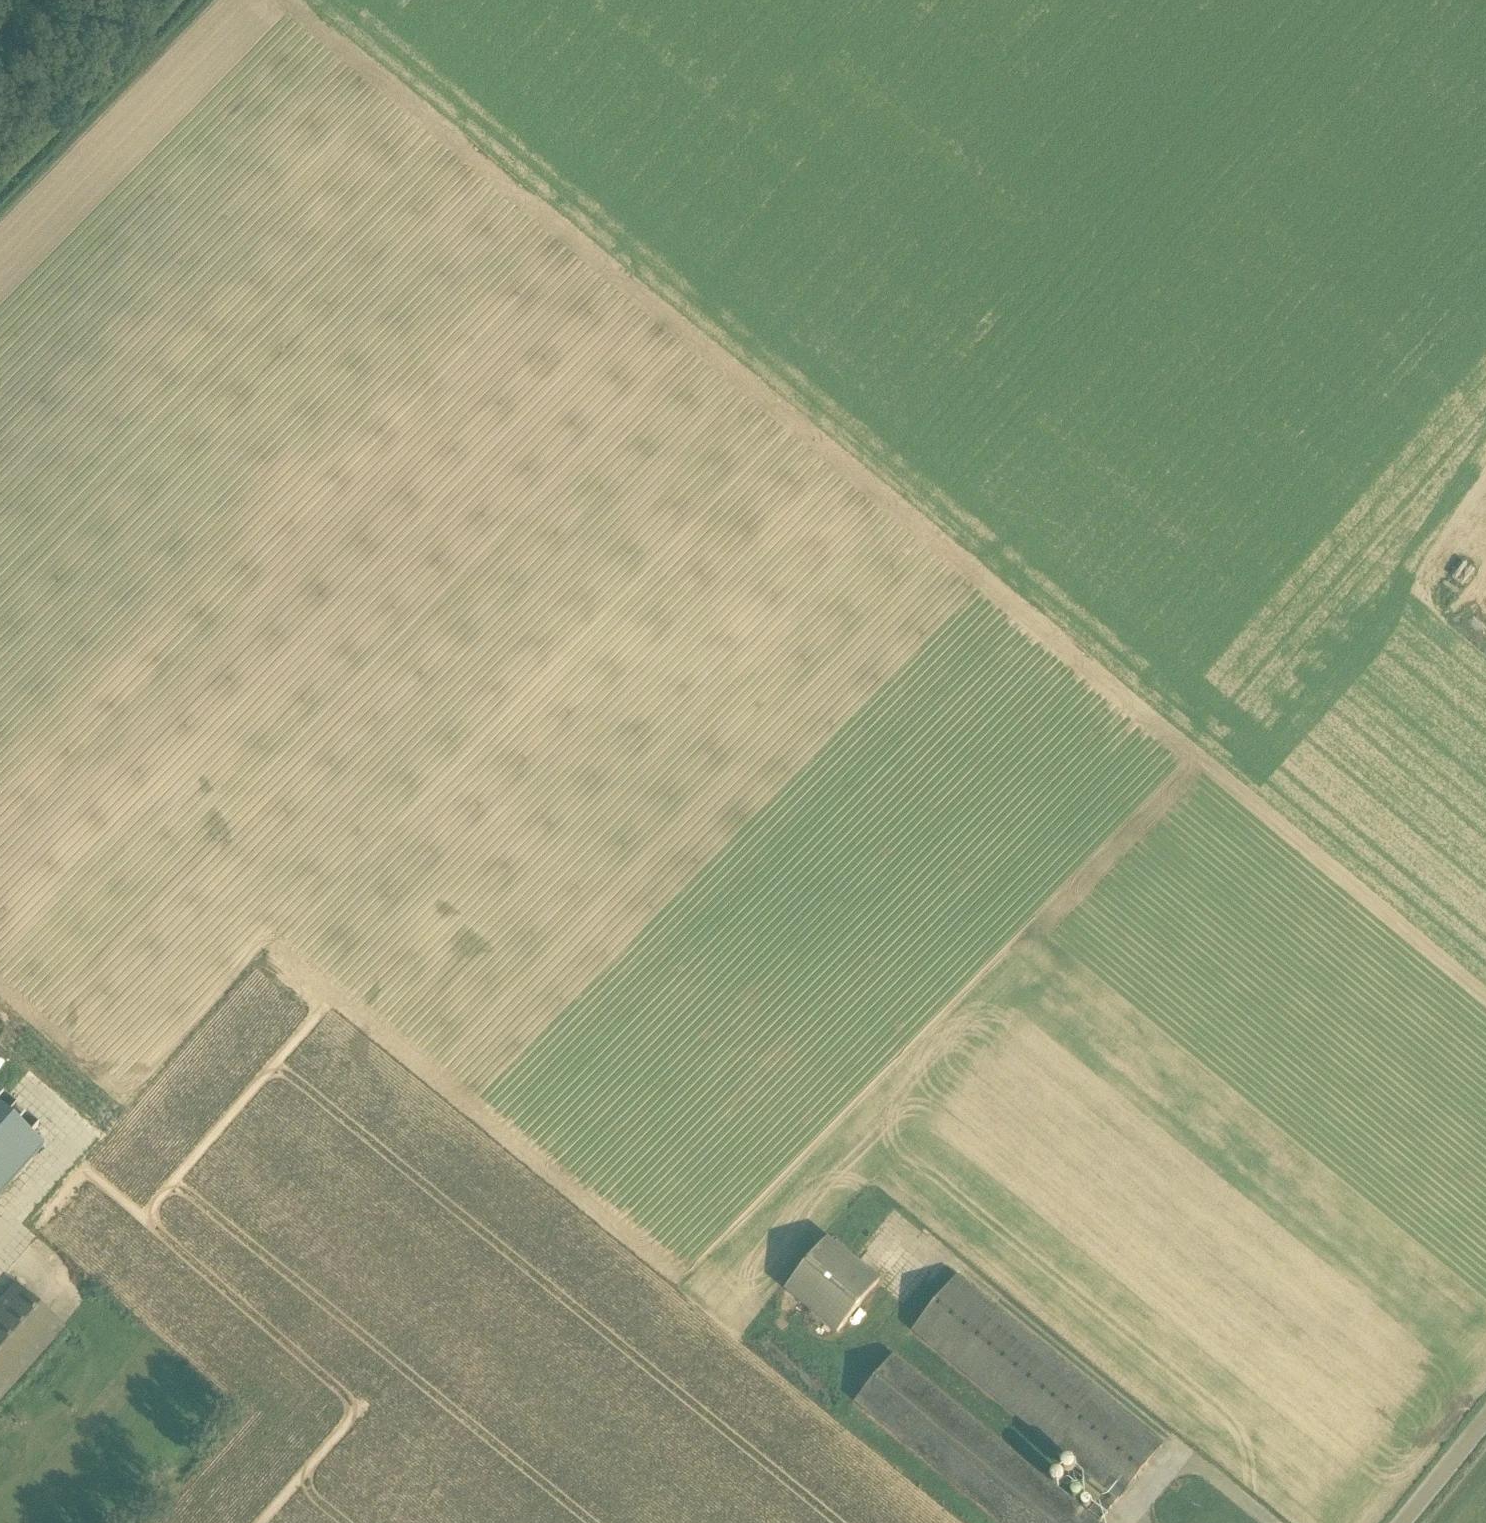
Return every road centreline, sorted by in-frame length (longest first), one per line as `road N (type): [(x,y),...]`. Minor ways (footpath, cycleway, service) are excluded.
road 1 (unclassified): [(1485,1423),(1404,1522)]

